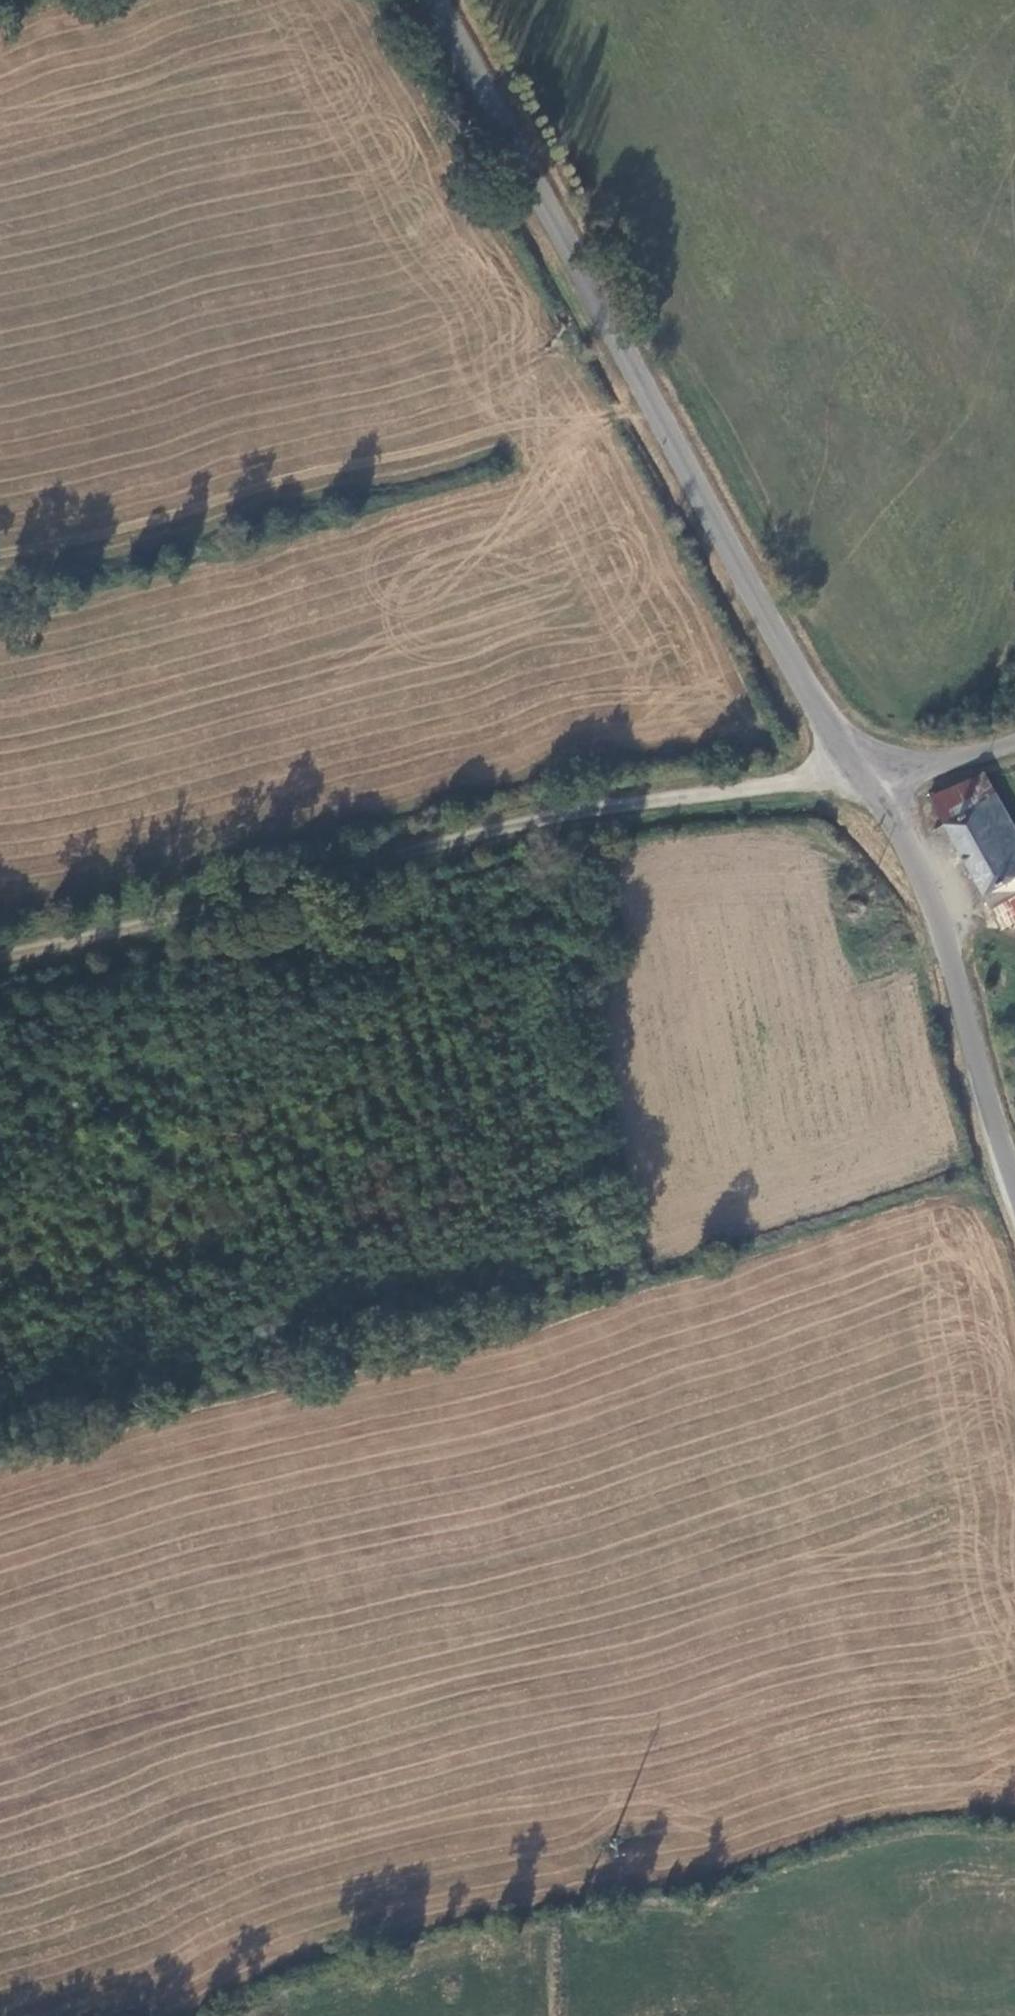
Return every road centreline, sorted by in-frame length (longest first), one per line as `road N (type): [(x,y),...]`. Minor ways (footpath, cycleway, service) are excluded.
road 1 (track): [(0,950),(589,808),(866,771)]
road 2 (unclassified): [(432,0),(866,771)]
road 3 (unclassified): [(866,771),(935,895),(1014,1176)]
road 4 (unclassified): [(866,771),(1014,743)]

